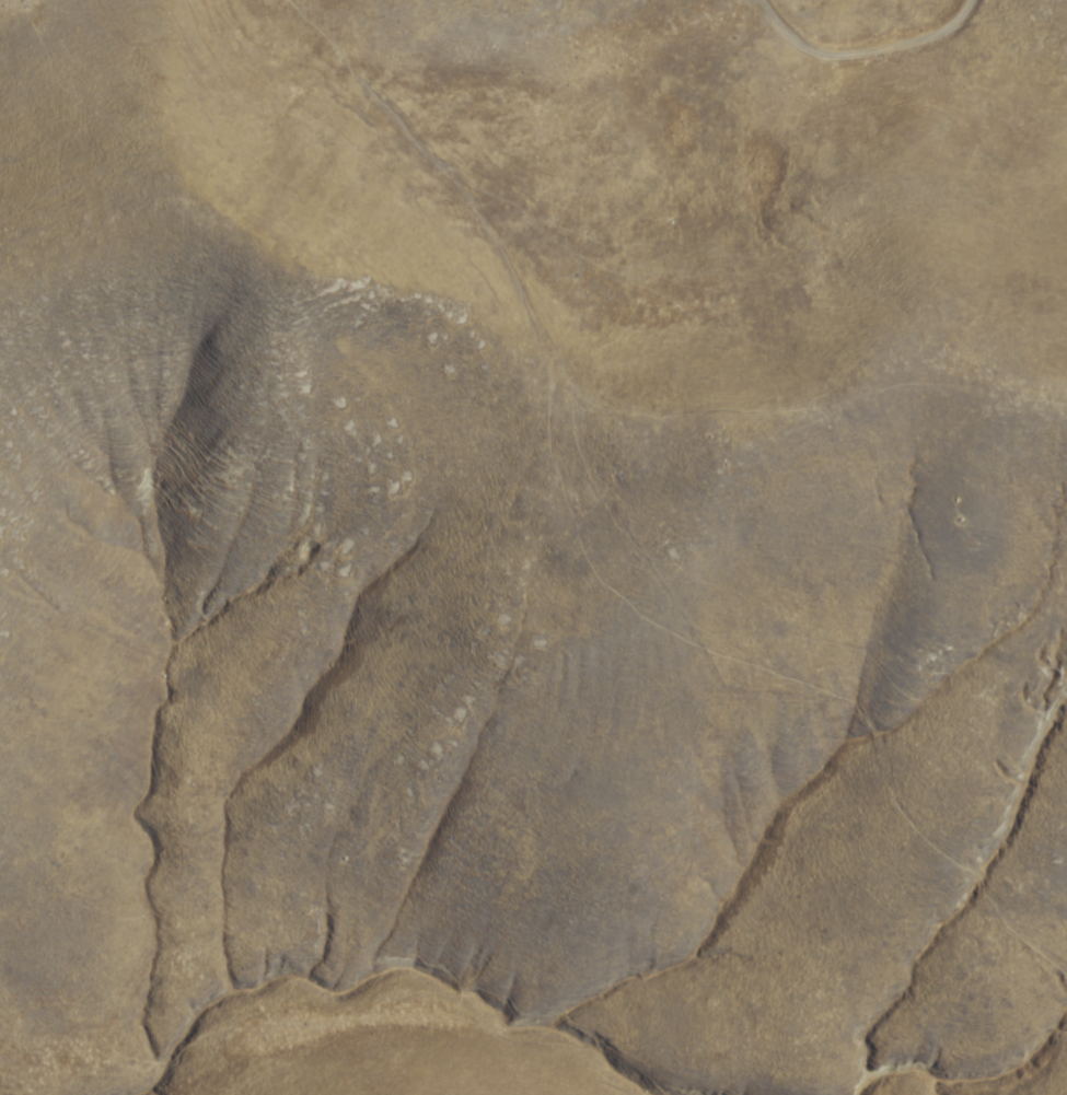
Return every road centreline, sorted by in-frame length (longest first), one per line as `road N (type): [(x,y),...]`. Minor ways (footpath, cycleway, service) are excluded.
road 1 (track): [(755,0),(810,72),(844,90),(959,67),(981,0)]

